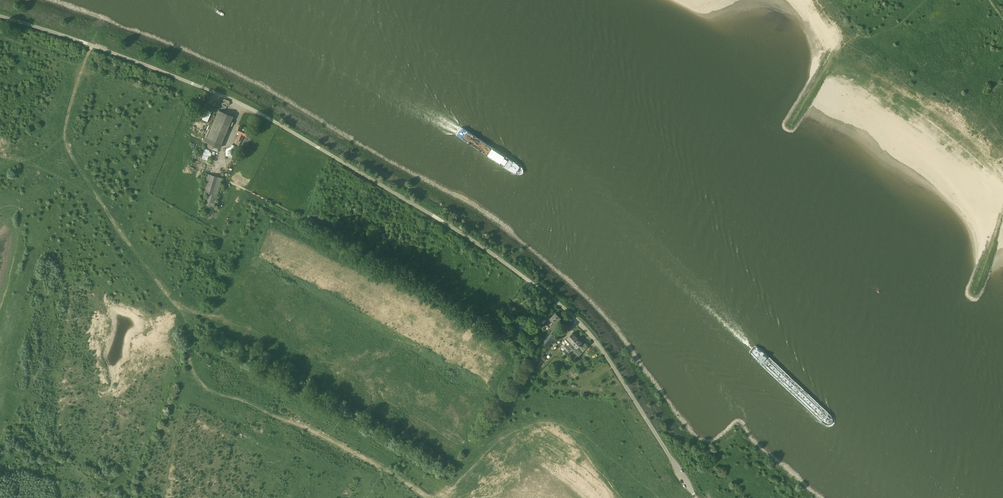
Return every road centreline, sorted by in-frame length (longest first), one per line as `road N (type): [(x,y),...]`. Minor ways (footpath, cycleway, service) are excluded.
road 1 (unclassified): [(696,497),(591,334),(567,310),(450,226),(204,88)]
road 2 (track): [(0,38),(180,101),(195,102),(204,88)]

